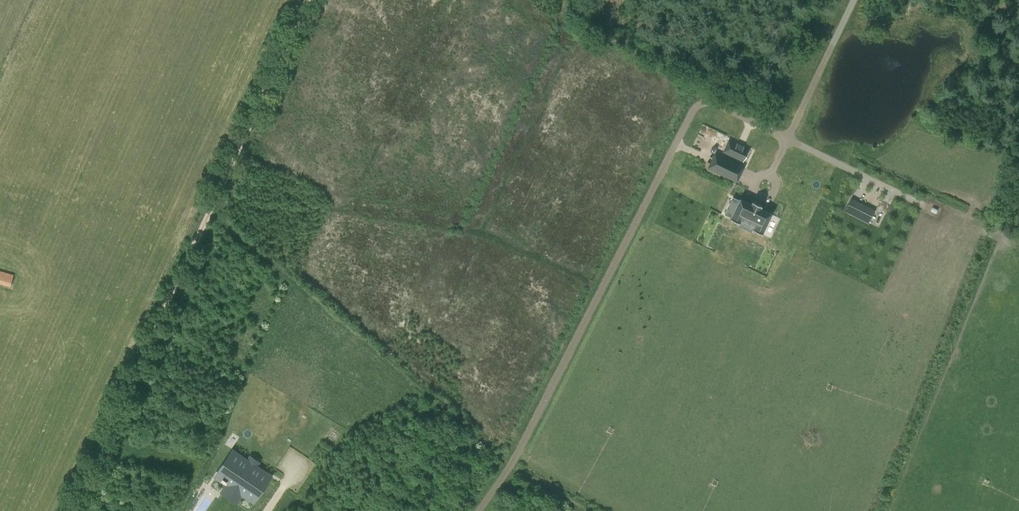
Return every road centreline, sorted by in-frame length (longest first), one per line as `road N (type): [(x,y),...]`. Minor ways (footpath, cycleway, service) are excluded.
road 1 (track): [(306,0),(71,510)]

